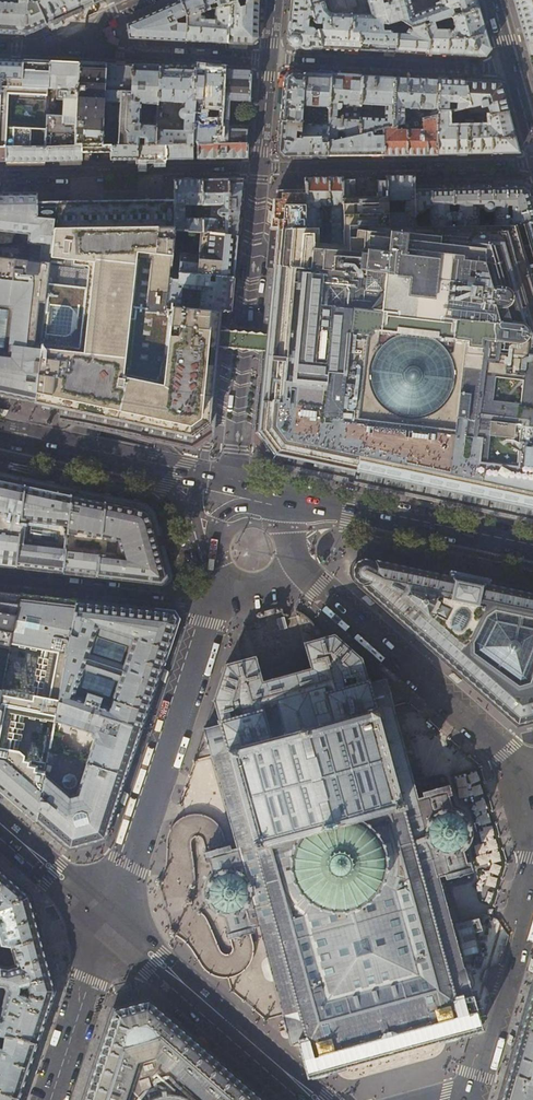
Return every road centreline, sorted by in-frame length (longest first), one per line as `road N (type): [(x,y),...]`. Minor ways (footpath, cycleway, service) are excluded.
road 1 (secondary): [(212,605),(107,924)]
road 2 (residential): [(532,779),(303,567)]
road 3 (residential): [(260,167),(532,162)]
road 4 (tertiary): [(107,924),(313,1099)]
road 5 (primary): [(532,547),(273,493)]
road 6 (residential): [(0,178),(260,167)]
road 7 (residential): [(515,70),(270,60)]
road 8 (secondary): [(463,1099),(532,867)]
road 9 (residential): [(0,579),(212,605)]
road 10 (residential): [(65,42),(121,54),(270,60)]
road 11 (primary): [(198,478),(0,438)]
road 12 (secondary): [(107,924),(50,1099)]
road 13 (tertiary): [(0,829),(107,924)]

